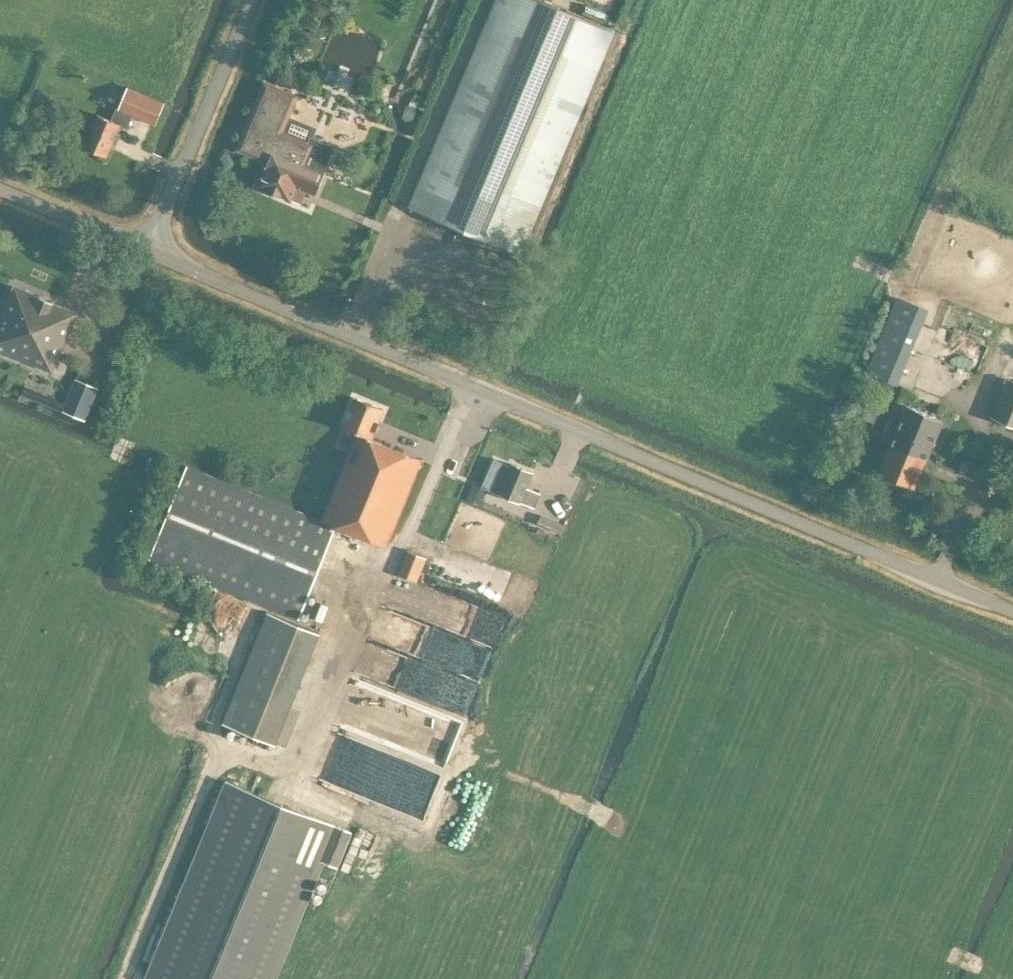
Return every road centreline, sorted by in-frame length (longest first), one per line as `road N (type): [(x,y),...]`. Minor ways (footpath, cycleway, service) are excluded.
road 1 (unclassified): [(1012,612),(147,252)]
road 2 (track): [(293,772),(387,857),(437,856),(483,766),(621,826)]
road 3 (tertiary): [(147,252),(253,0)]
road 4 (track): [(125,978),(215,764)]
road 5 (tertiary): [(147,252),(0,189)]

